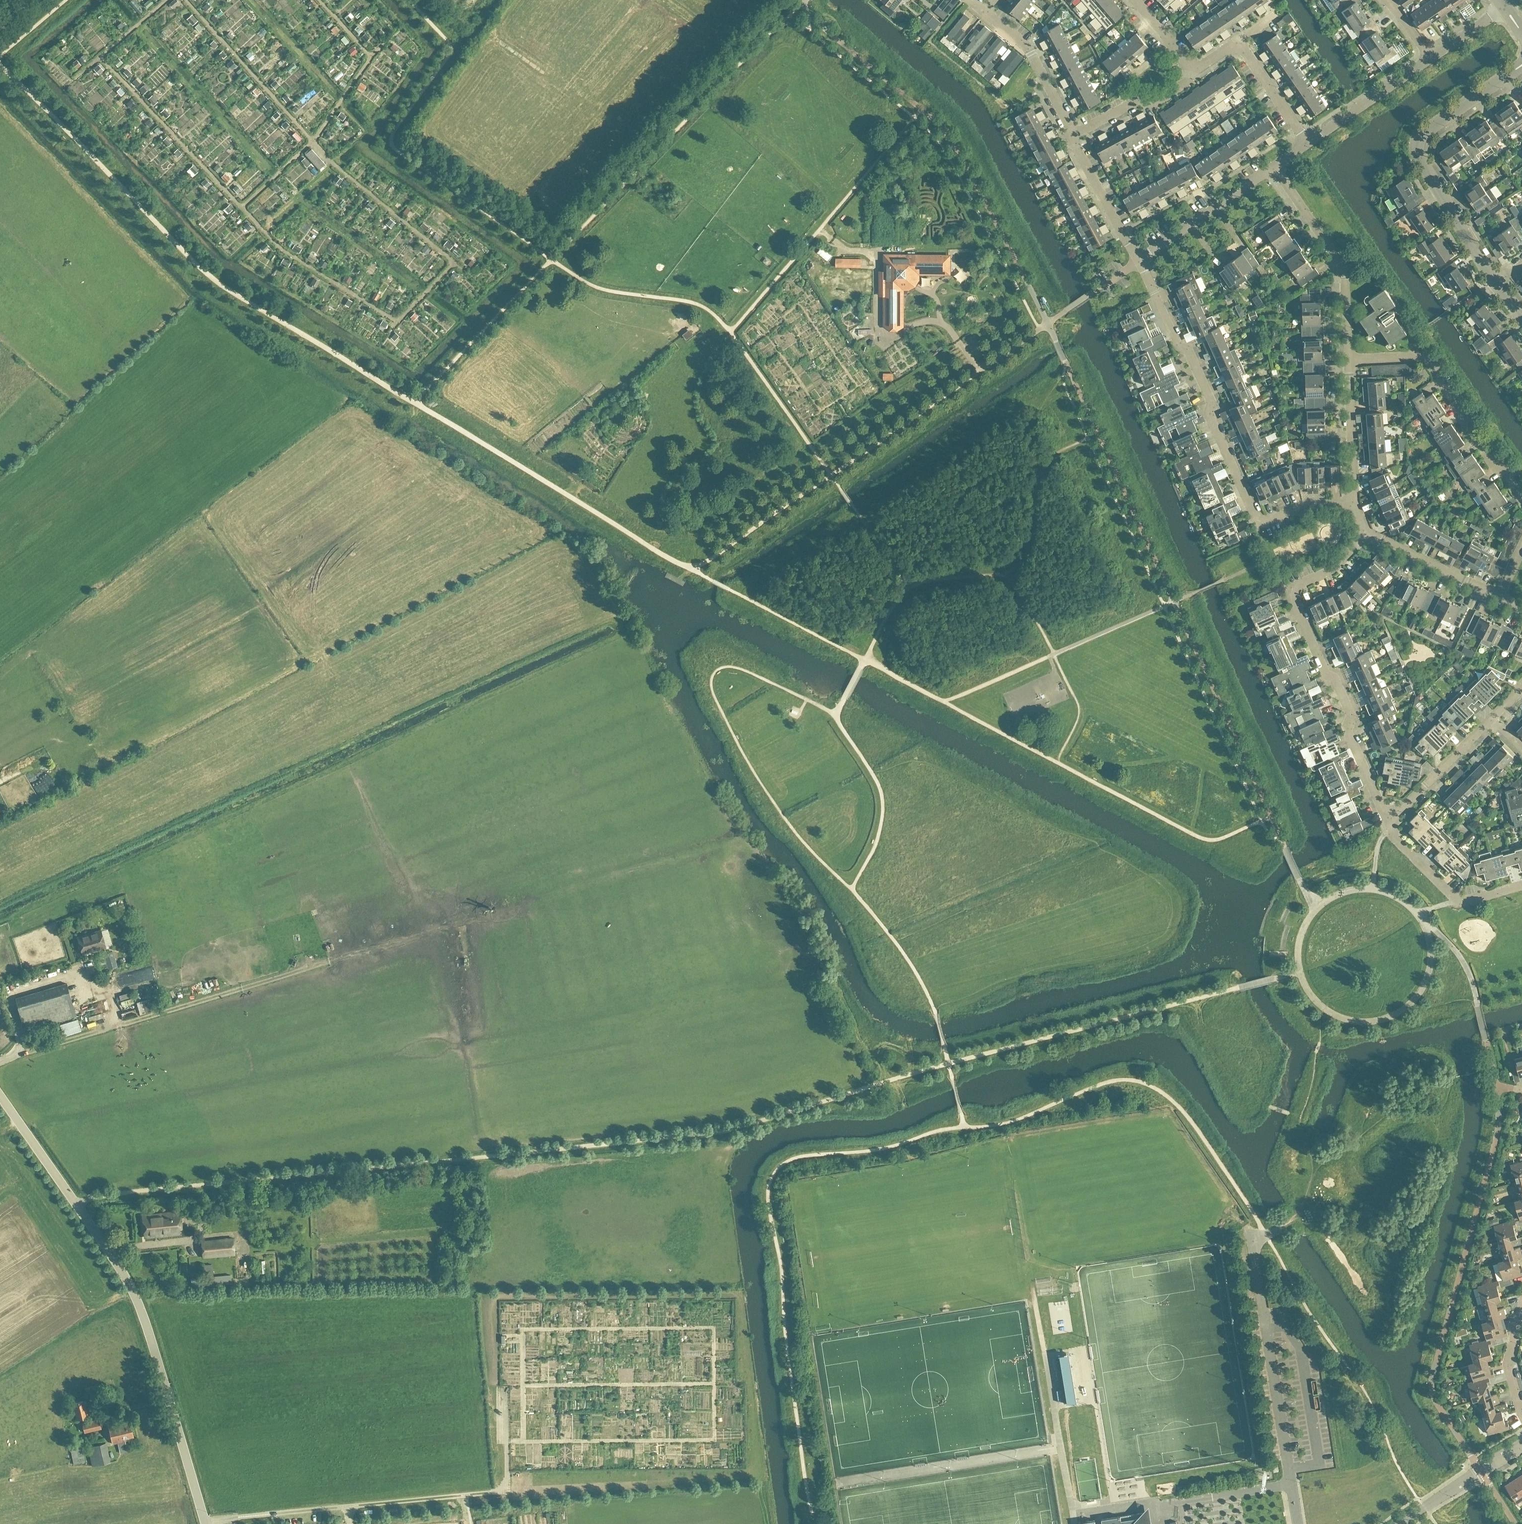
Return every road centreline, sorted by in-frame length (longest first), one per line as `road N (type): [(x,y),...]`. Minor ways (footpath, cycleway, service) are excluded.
road 1 (unclassified): [(206,1523),(147,1318),(116,1261),(0,1095)]
road 2 (residential): [(1354,502),(1299,505),(1257,526),(1208,416),(1212,403),(1154,292)]
road 3 (residential): [(1389,824),(1347,729),(1352,718),(1287,591),(1333,570),(1367,533)]
road 4 (track): [(0,1063),(327,962)]
road 5 (residential): [(1495,281),(1417,140),(1521,65)]
road 6 (residential): [(1521,496),(1428,362),(1348,361)]
road 7 (residential): [(1348,361),(1344,269),(1275,166)]
road 8 (residential): [(1521,884),(1461,903),(1389,824)]
road 9 (residential): [(1139,259),(1275,166)]
road 10 (residential): [(1072,135),(1028,46),(985,11)]
road 11 (residential): [(1308,142),(1430,56)]
road 12 (residential): [(1072,135),(1134,103),(1157,103),(1195,67)]
road 13 (tertiary): [(1400,1523),(1521,1446)]
road 14 (residential): [(1139,259),(1072,135)]
road 15 (residential): [(1498,595),(1383,540)]
road 16 (residential): [(1308,142),(1236,47)]

